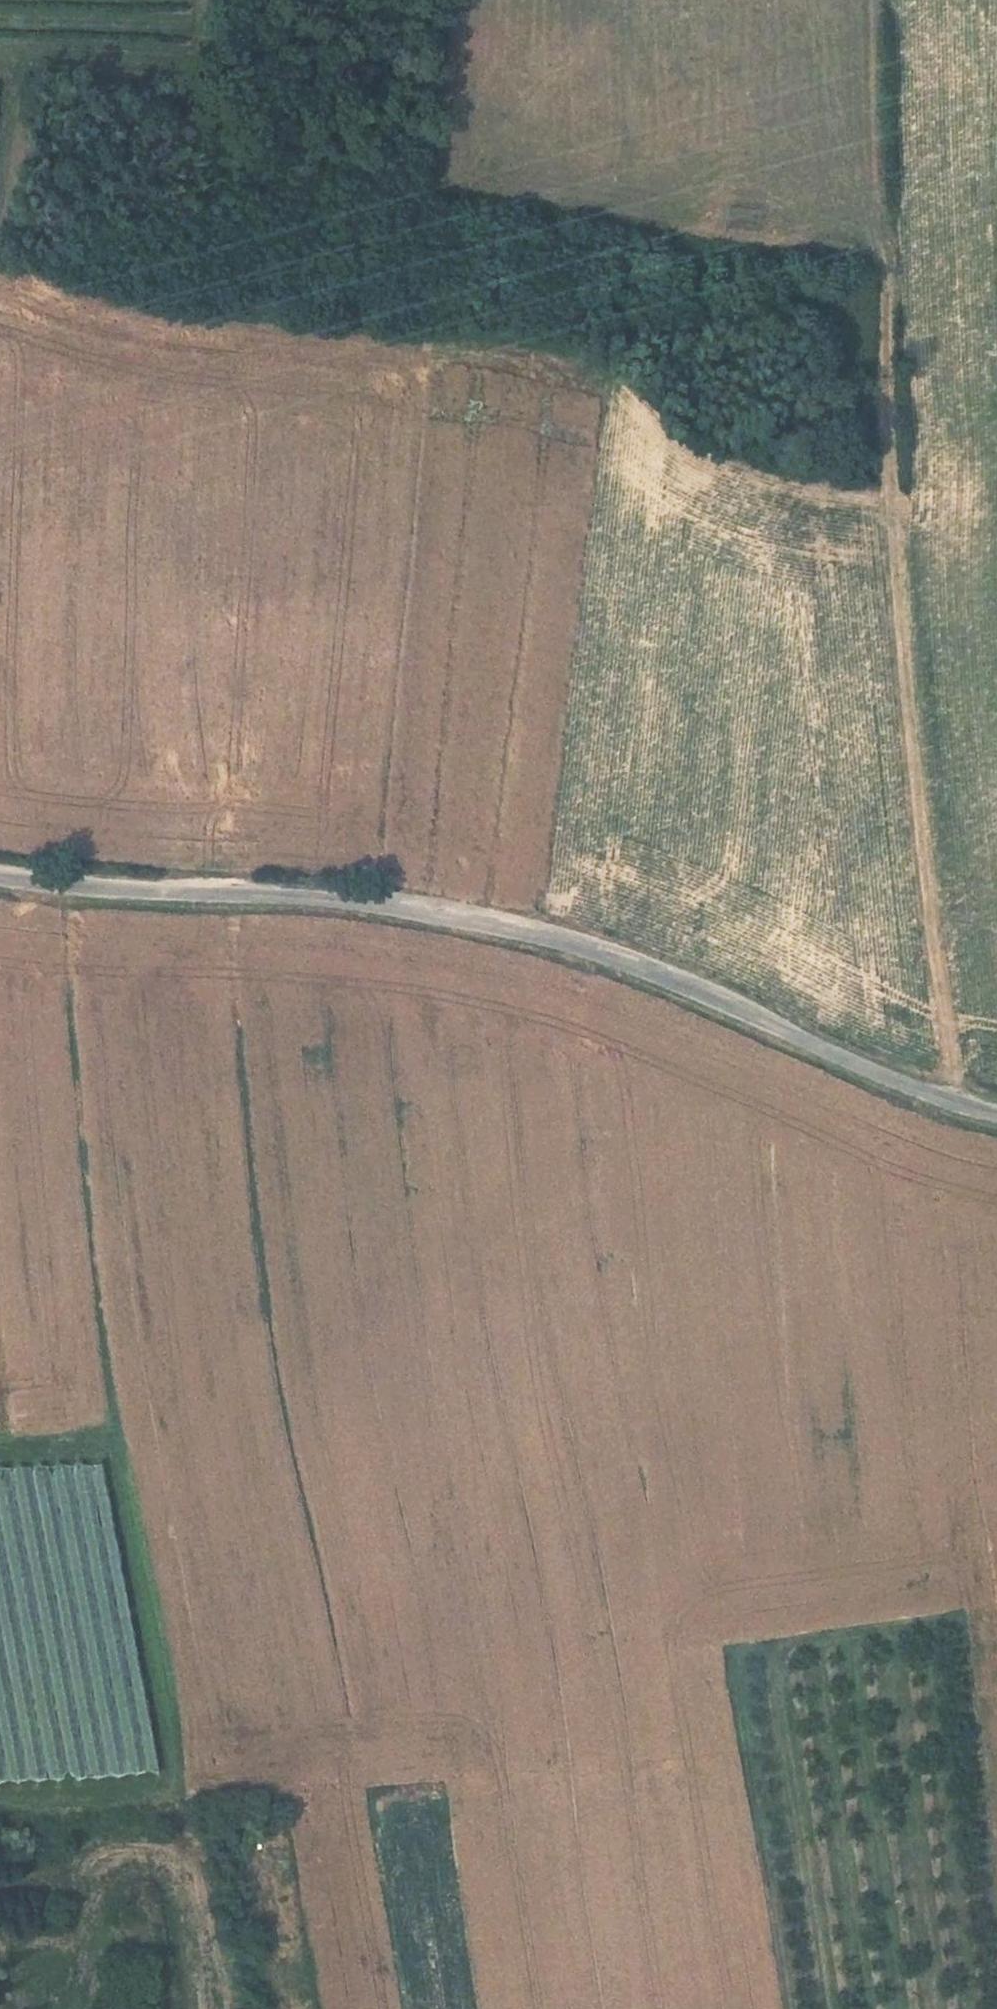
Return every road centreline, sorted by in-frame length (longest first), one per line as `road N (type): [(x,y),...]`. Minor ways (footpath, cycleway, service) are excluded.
road 1 (residential): [(0,878),(513,924),(660,970),(870,1070),(996,1113)]
road 2 (track): [(954,1105),(899,642),(881,188)]

